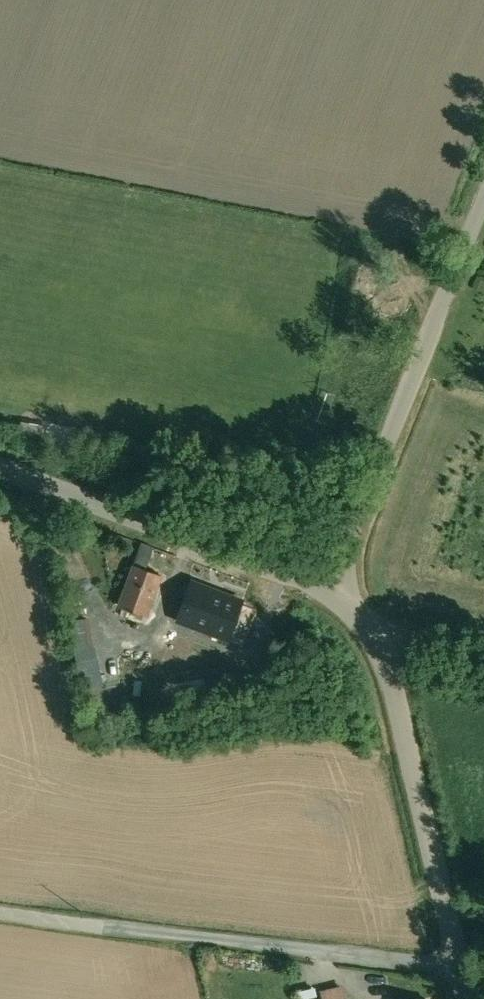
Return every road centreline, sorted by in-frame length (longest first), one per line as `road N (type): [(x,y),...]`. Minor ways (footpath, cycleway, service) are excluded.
road 1 (unclassified): [(461,971),(0,913)]
road 2 (unclassified): [(483,204),(337,567)]
road 3 (unclassified): [(366,610),(390,674),(461,971)]
road 4 (unclassified): [(0,451),(337,567)]
road 5 (unclassified): [(366,610),(483,631)]

